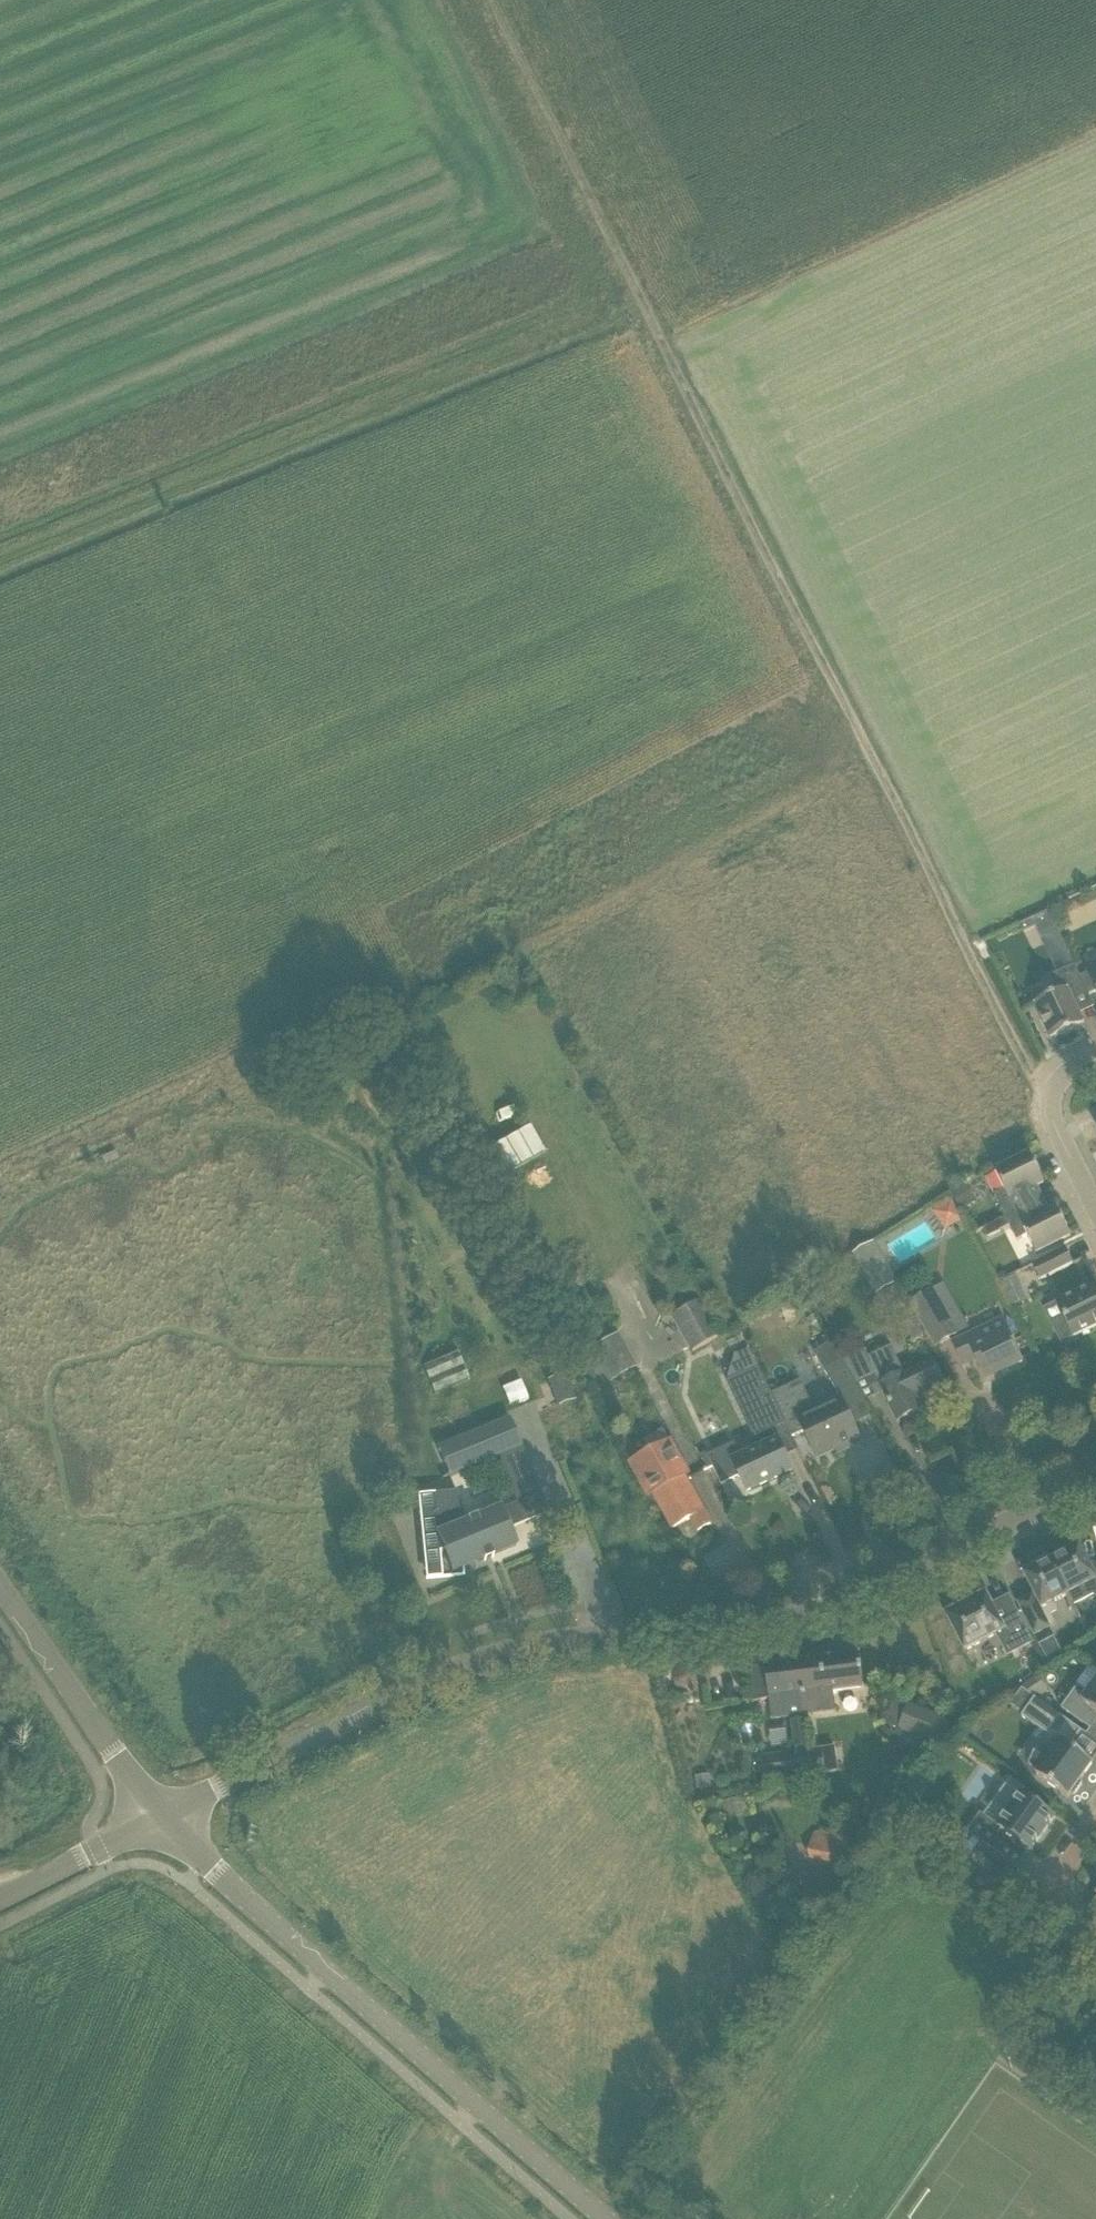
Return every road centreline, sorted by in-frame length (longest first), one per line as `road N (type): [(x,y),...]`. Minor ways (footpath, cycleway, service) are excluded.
road 1 (track): [(1052,1093),(1032,1068),(483,0)]
road 2 (residential): [(151,1816),(468,1668),(535,1646),(761,1627),(836,1609),(1095,1481)]
road 3 (tertiary): [(605,2218),(151,1816)]
road 4 (unclassified): [(151,1816),(0,1588)]
road 5 (residential): [(1095,1057),(1073,1068),(1052,1093),(1055,1123),(1095,1206)]
road 6 (tertiary): [(0,1898),(151,1816)]

